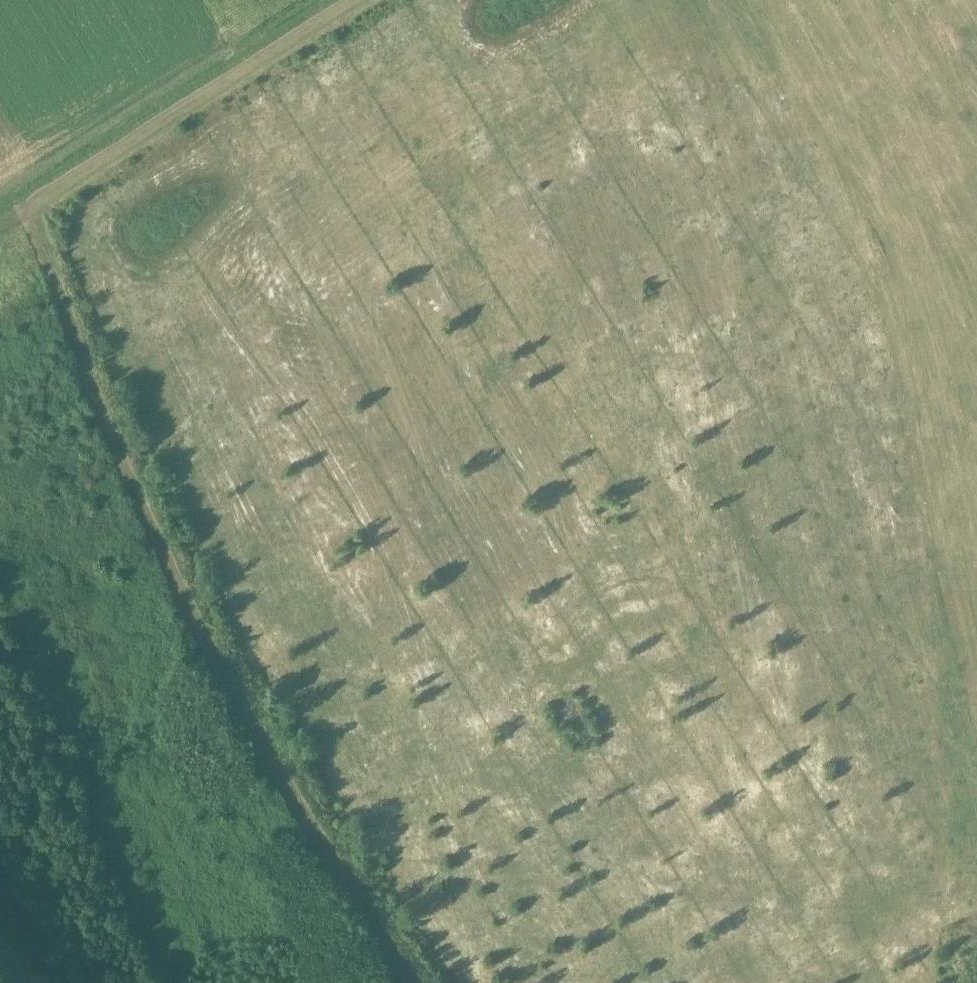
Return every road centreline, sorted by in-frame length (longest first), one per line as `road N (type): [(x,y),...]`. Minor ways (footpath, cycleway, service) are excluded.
road 1 (track): [(25,208),(115,443),(190,608),(316,840),(410,982)]
road 2 (track): [(0,224),(354,0)]

